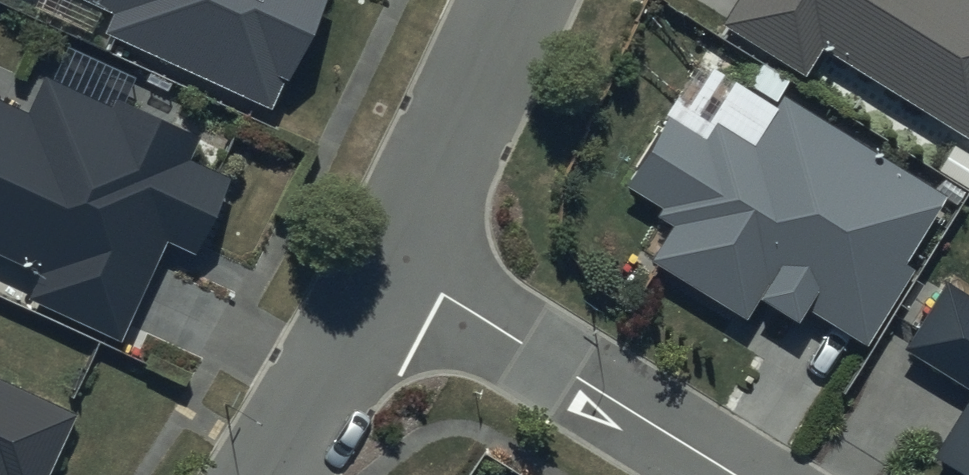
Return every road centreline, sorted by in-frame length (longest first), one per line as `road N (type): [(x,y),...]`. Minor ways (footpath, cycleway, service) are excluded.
road 1 (residential): [(735,474),(391,264)]
road 2 (residential): [(516,0),(391,264)]
road 3 (residential): [(391,264),(264,474)]

